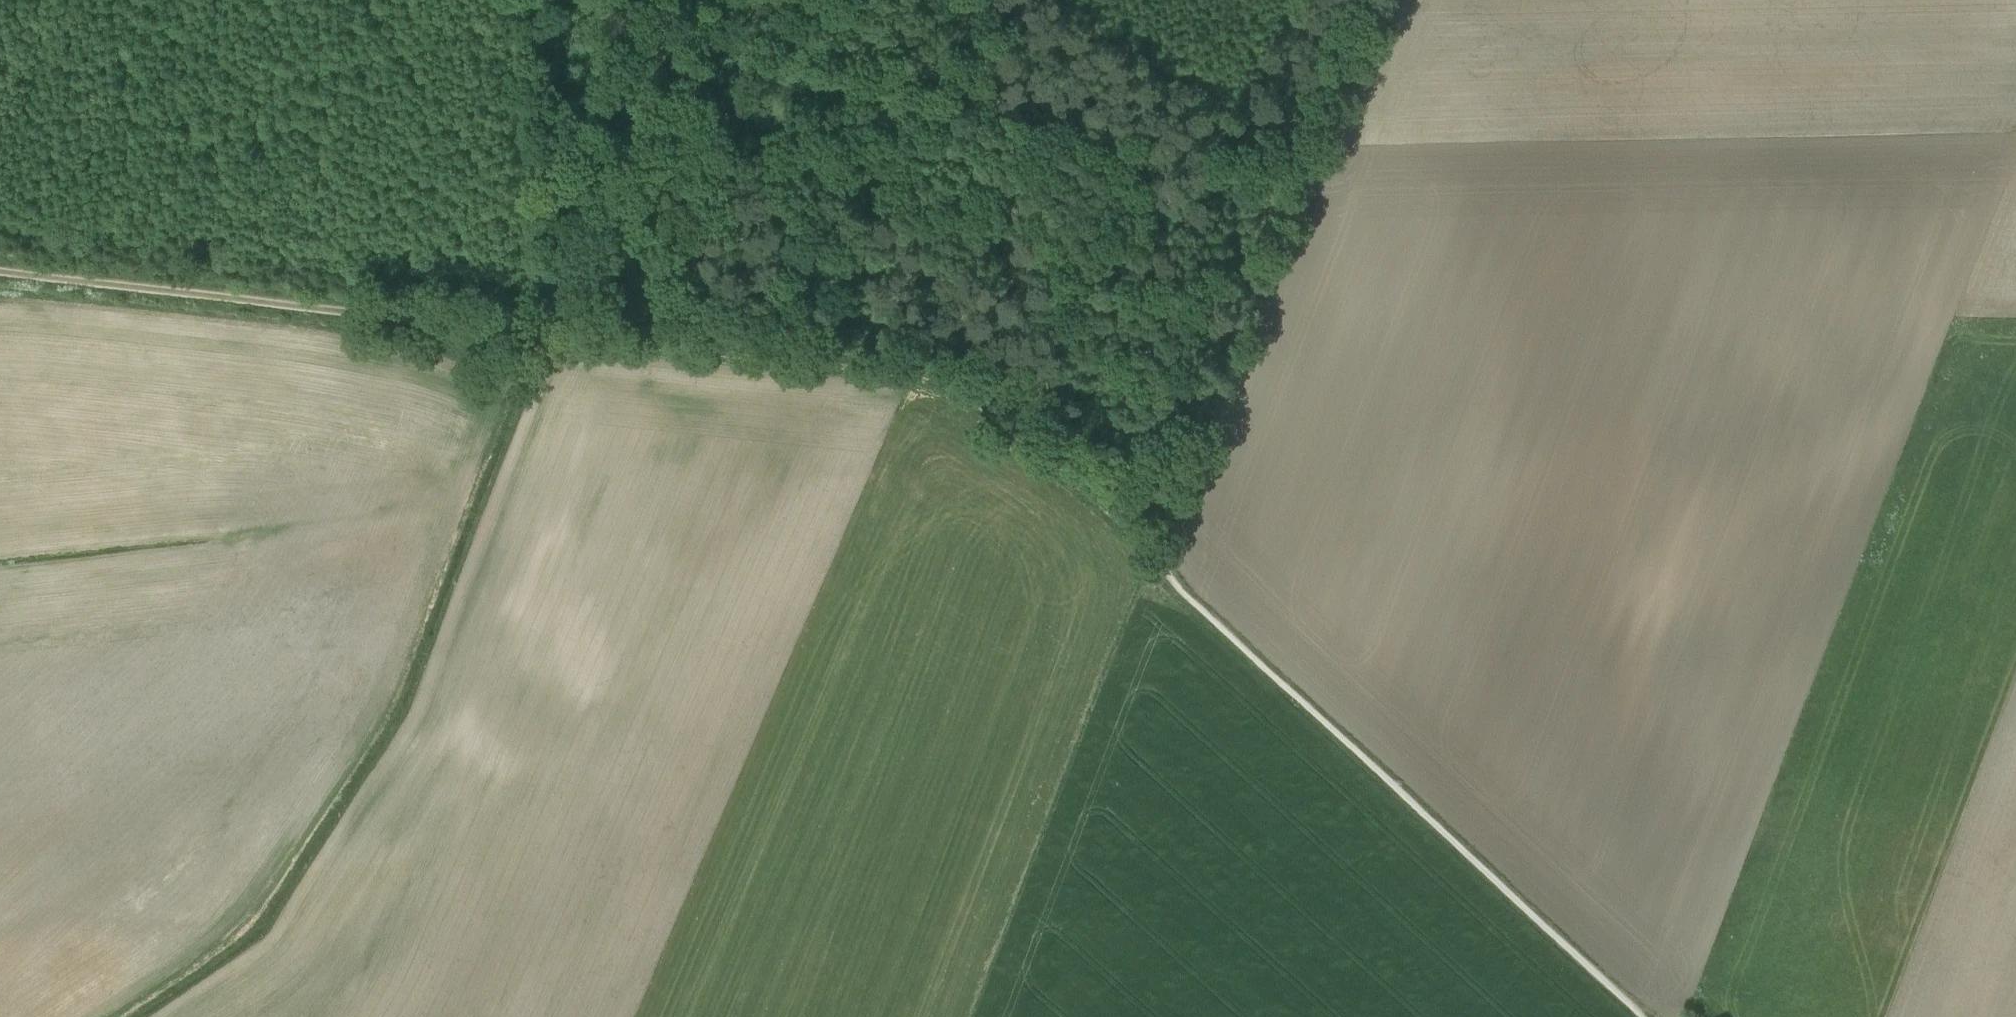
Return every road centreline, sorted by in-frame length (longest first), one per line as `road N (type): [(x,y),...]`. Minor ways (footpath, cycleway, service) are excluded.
road 1 (track): [(688,355),(0,276)]
road 2 (track): [(1148,539),(950,384),(837,365),(688,355)]
road 3 (track): [(688,355),(657,0)]

